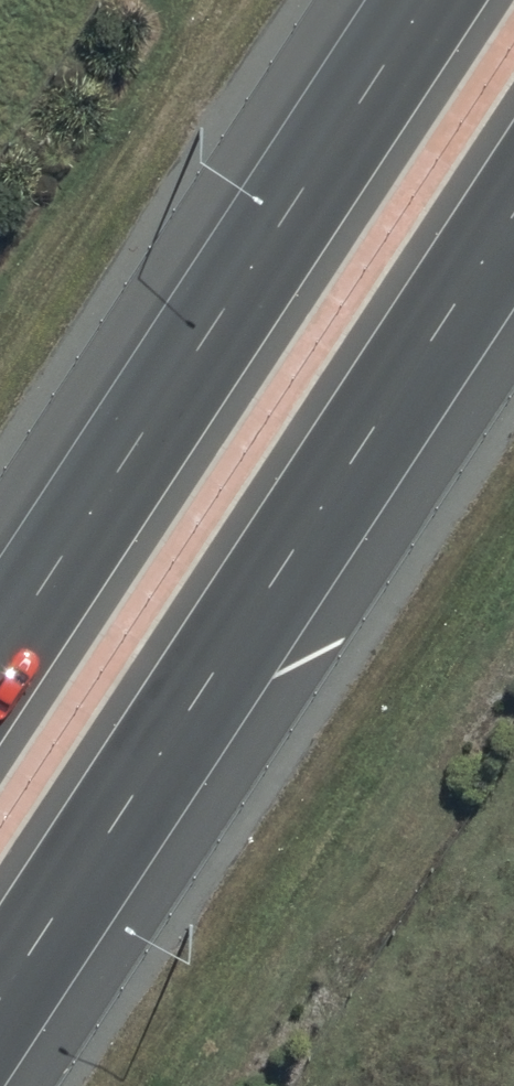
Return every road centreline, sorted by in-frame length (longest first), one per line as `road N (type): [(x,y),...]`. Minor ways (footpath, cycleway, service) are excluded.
road 1 (motorway): [(513,212),(0,994)]
road 2 (motorway): [(0,656),(429,0)]

